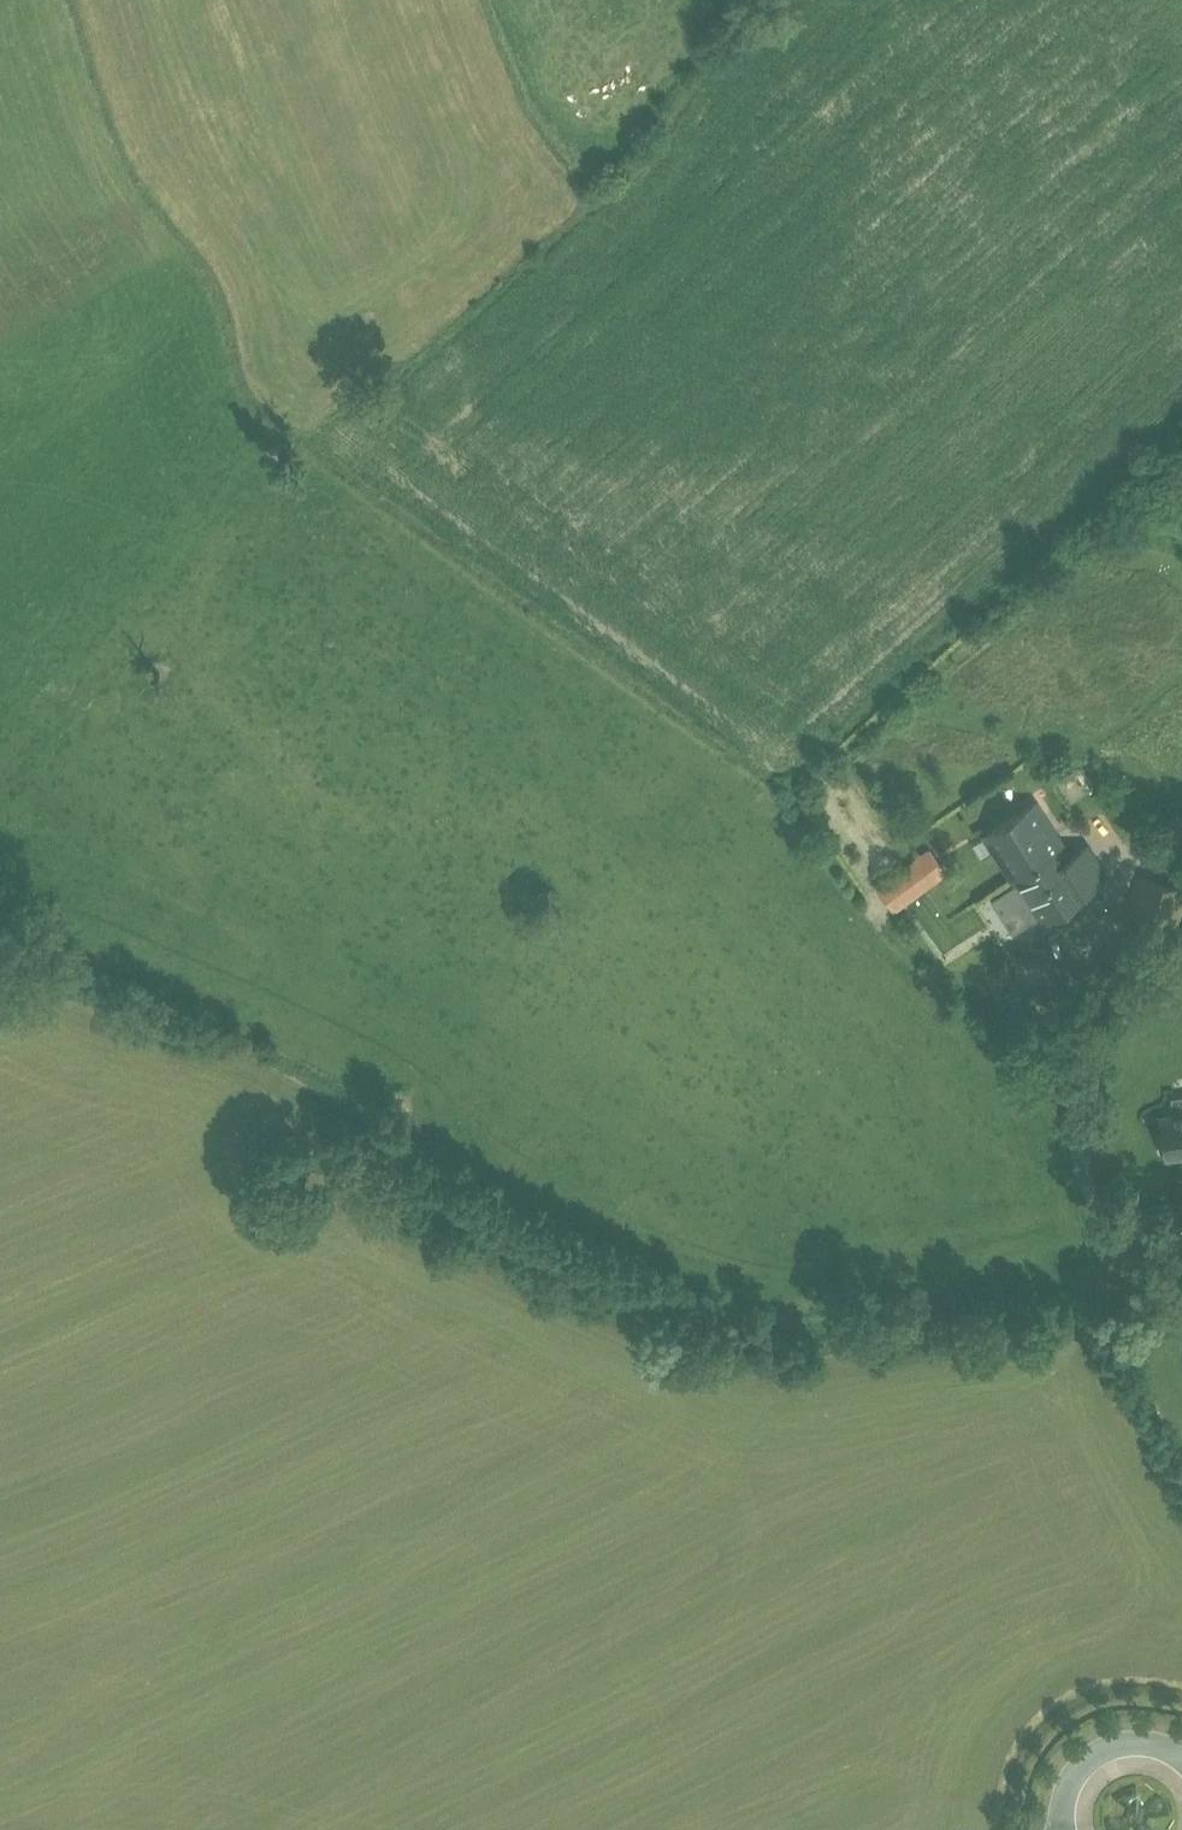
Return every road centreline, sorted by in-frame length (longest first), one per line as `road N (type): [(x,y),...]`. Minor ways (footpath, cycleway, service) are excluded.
road 1 (residential): [(1068,1087),(1096,1197),(1121,1216),(1181,1214)]
road 2 (primary): [(1181,1755),(1141,1741),(1088,1760),(1070,1783),(1063,1829)]

